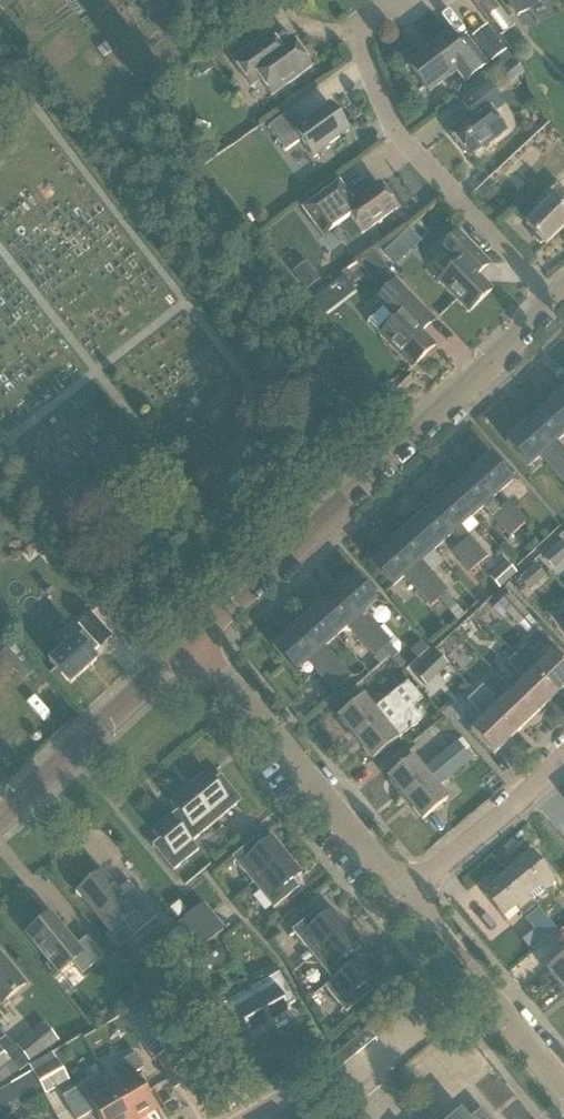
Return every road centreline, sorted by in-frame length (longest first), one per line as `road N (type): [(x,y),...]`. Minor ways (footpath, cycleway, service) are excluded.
road 1 (tertiary): [(200,639),(556,300)]
road 2 (residential): [(556,300),(391,129),(361,54),(367,22),(397,0)]
road 3 (residential): [(407,893),(200,639)]
road 4 (tertiary): [(0,816),(200,639)]
road 5 (residential): [(563,1079),(407,893)]
road 6 (residential): [(407,893),(563,747)]

